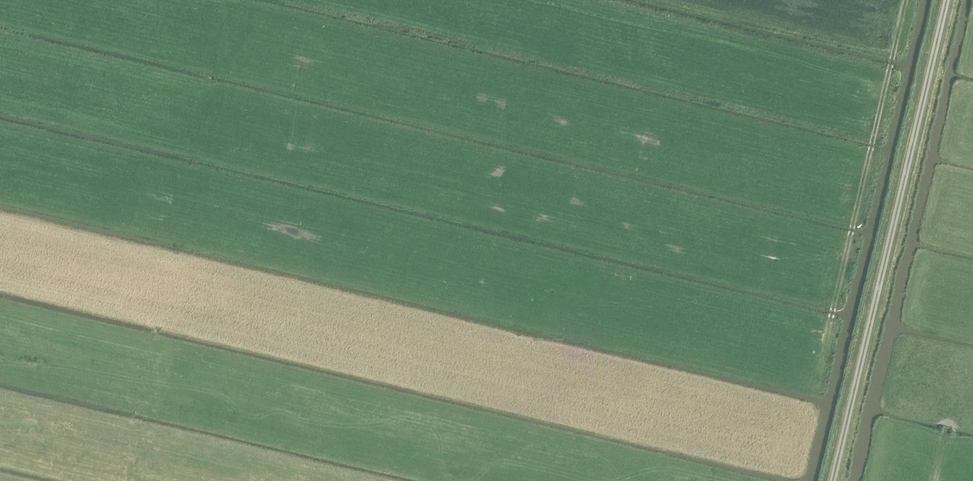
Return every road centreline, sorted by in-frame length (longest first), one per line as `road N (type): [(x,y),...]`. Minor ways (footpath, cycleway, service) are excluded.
road 1 (track): [(831,318),(906,0)]

